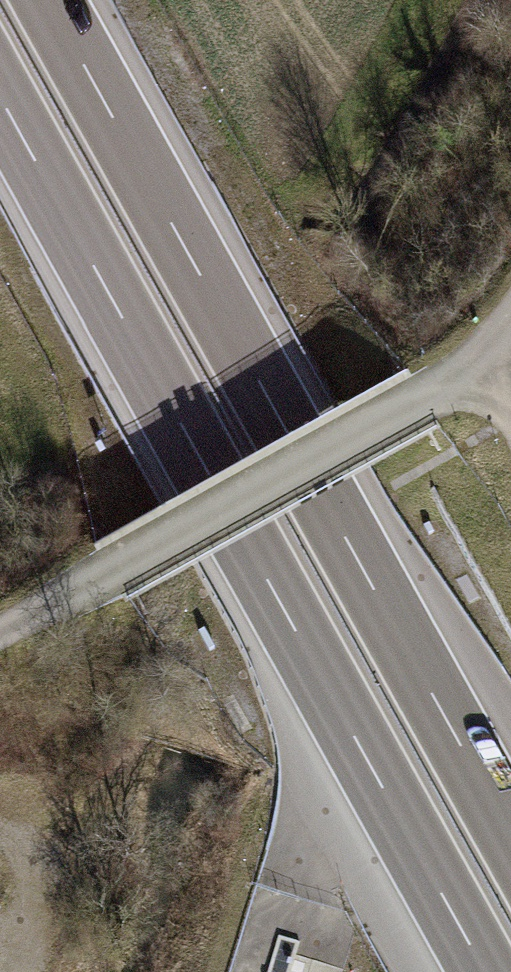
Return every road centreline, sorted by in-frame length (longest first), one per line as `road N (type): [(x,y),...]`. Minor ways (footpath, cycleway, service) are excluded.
road 1 (motorway): [(0,102),(484,971)]
road 2 (motorway): [(510,823),(54,0)]
road 3 (unclassified): [(510,319),(487,367),(110,577)]
road 4 (track): [(110,577),(0,637)]

